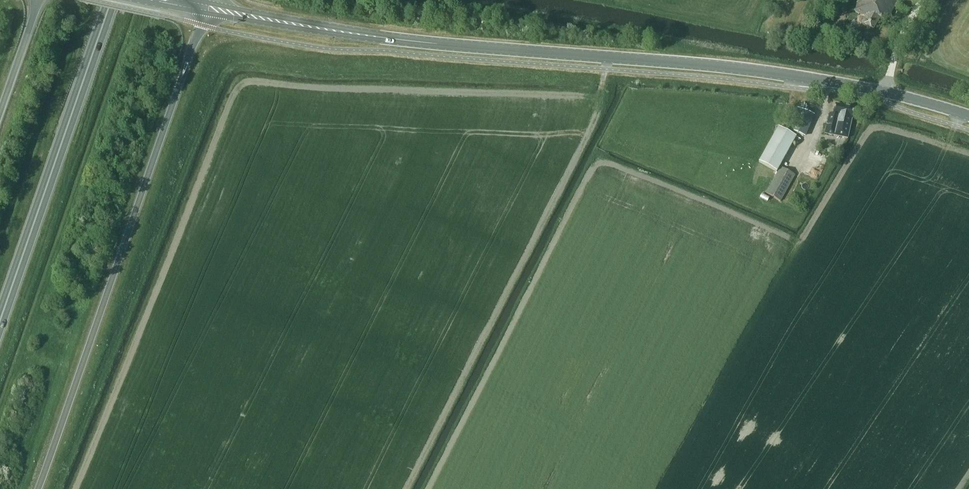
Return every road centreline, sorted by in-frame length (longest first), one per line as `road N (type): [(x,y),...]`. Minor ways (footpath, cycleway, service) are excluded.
road 1 (secondary): [(968,116),(811,75),(392,39),(207,8)]
road 2 (trunk): [(37,488),(207,8)]
road 3 (trunk): [(0,321),(111,0)]
road 4 (trunk): [(39,0),(0,114)]

